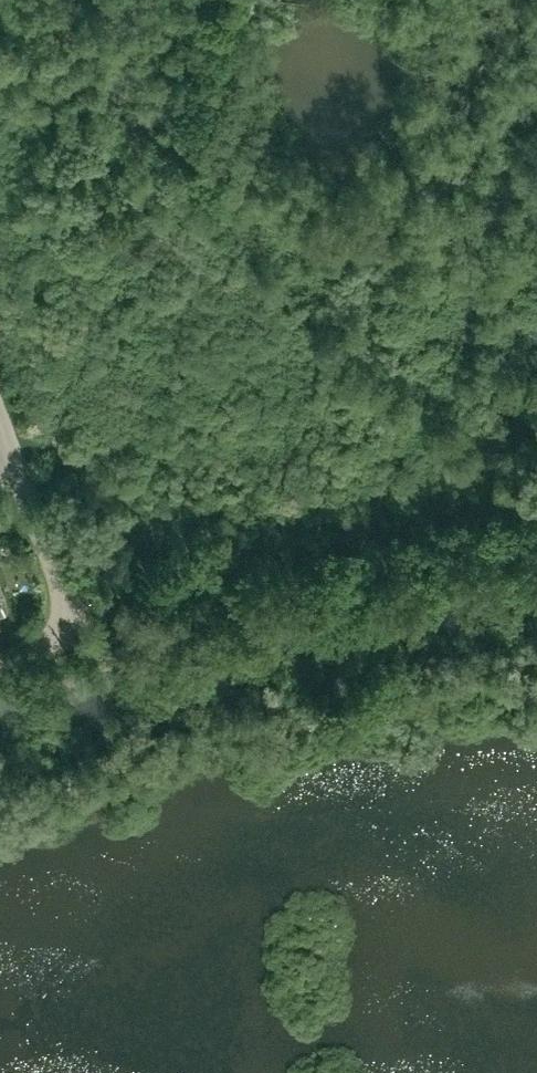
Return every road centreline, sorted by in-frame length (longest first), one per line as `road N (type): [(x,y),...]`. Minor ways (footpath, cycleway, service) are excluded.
road 1 (unclassified): [(0,667),(56,636),(66,613),(0,431)]

